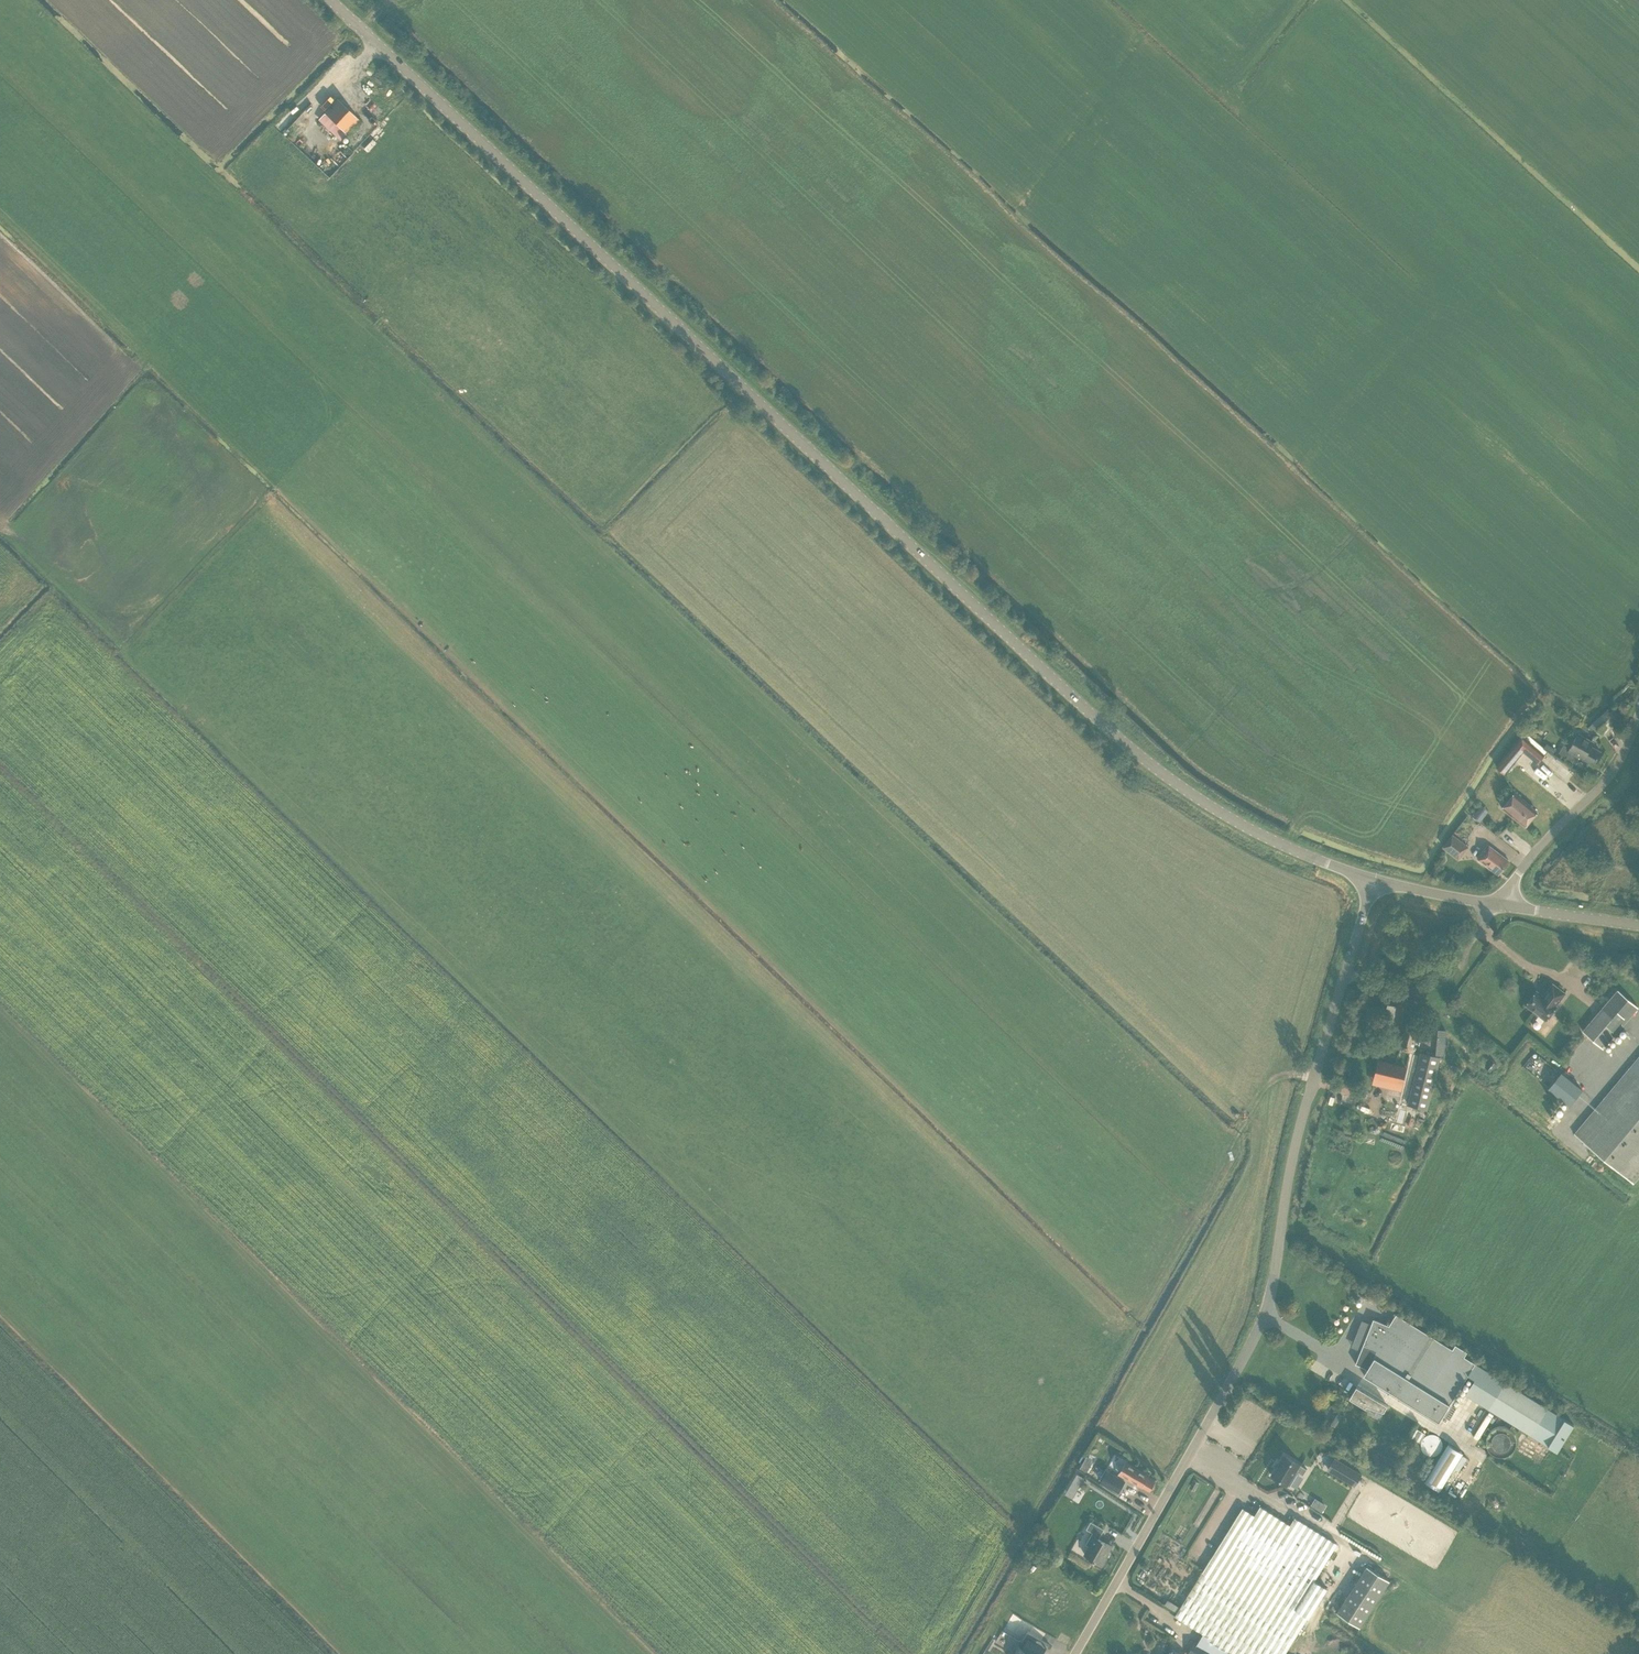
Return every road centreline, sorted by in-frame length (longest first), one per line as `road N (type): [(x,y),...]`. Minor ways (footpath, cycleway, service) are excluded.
road 1 (tertiary): [(1372,881),(1225,817),(1130,749),(329,0)]
road 2 (unclassified): [(1074,1653),(1266,1312),(1311,1077),(1372,881)]
road 3 (unclassified): [(1495,905),(1618,764),(1638,710)]
road 4 (tertiary): [(1638,927),(1495,905)]
road 5 (tertiary): [(1495,905),(1372,881)]

